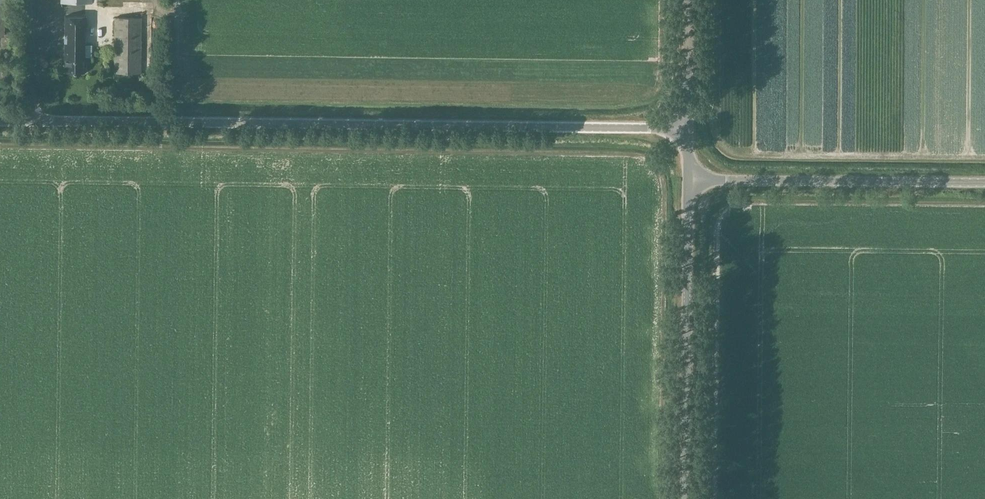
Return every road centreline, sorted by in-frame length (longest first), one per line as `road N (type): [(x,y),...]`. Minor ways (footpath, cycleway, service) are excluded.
road 1 (unclassified): [(688,128),(0,120)]
road 2 (unclassified): [(685,498),(687,180)]
road 3 (unclassified): [(984,182),(687,180)]
road 4 (unclassified): [(688,128),(688,0)]

